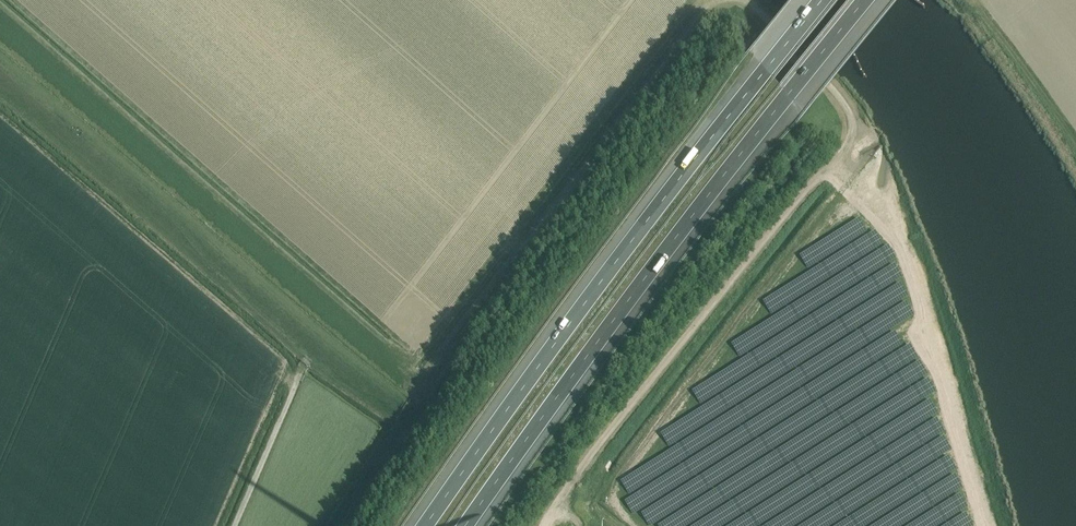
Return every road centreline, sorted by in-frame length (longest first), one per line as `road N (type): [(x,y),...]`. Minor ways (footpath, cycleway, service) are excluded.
road 1 (track): [(546,525),(852,132),(849,109),(749,0)]
road 2 (motorway): [(467,525),(702,203),(865,0)]
road 3 (motorway): [(823,0),(426,525)]
road 4 (unclassified): [(234,525),(300,374)]

